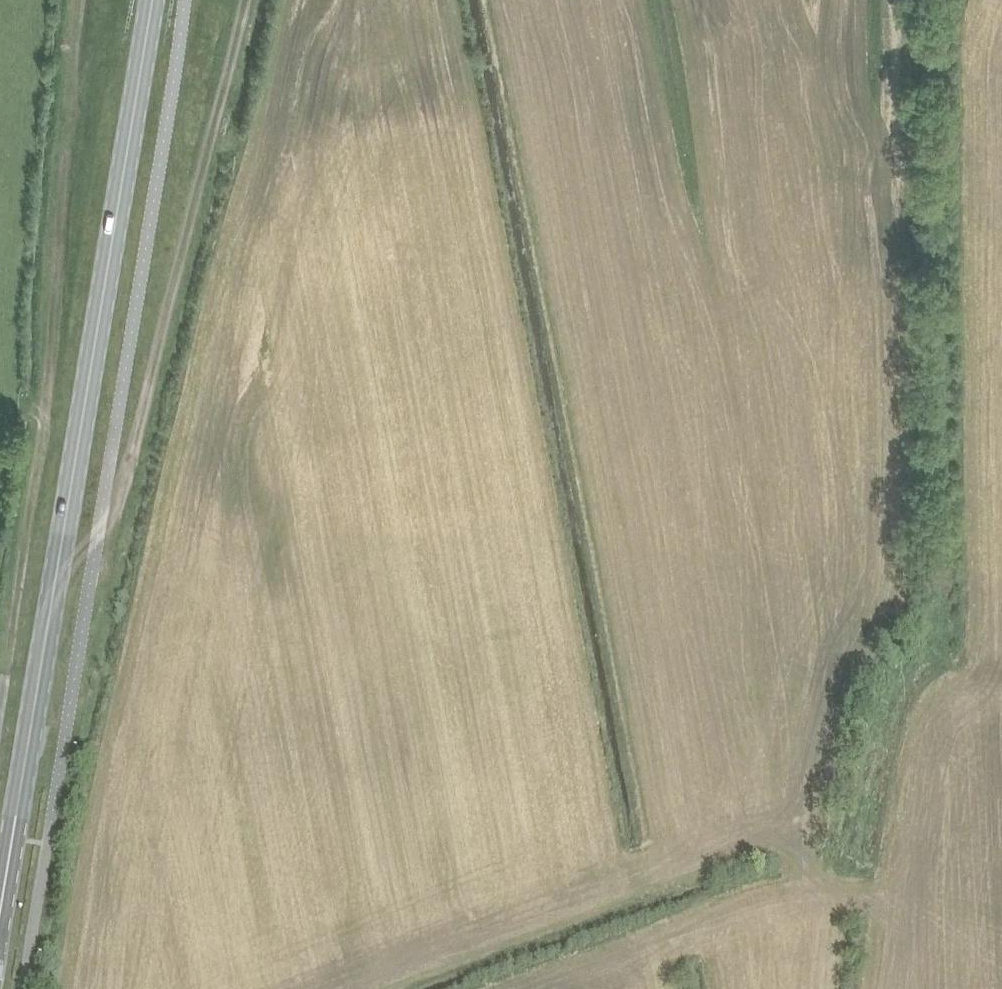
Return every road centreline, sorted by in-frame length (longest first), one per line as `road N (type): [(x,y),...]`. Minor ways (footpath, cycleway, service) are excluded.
road 1 (tertiary): [(0,921),(151,0)]

